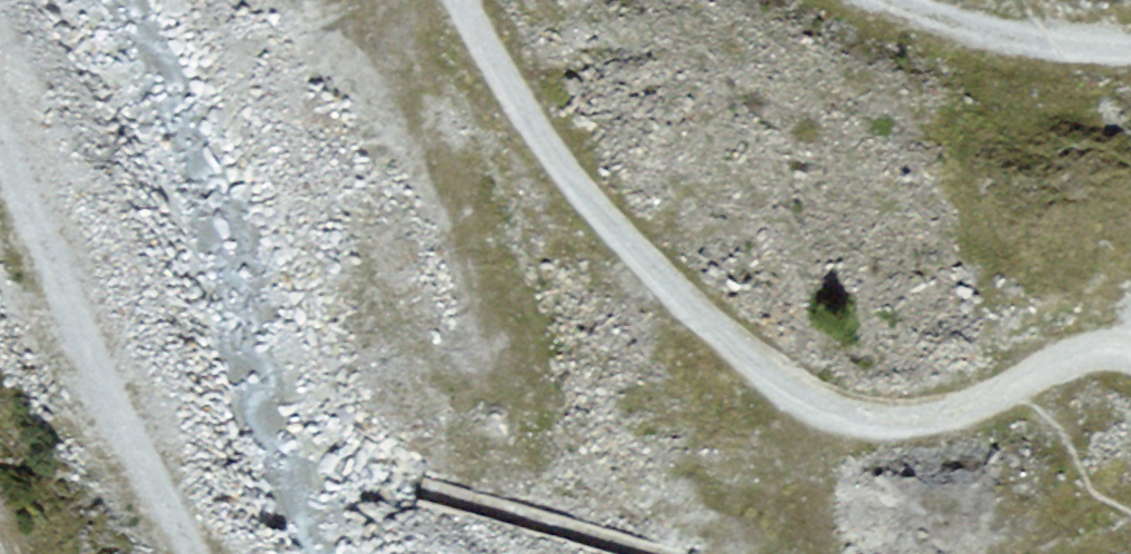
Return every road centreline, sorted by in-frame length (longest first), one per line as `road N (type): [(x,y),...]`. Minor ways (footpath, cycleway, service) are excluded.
road 1 (track): [(444,0),(451,30),(581,204),(695,311),(836,420),(905,427),(1088,359),(1130,367)]
road 2 (track): [(192,553),(78,342),(0,136)]
road 3 (track): [(848,0),(870,13),(1030,50),(1130,52)]

